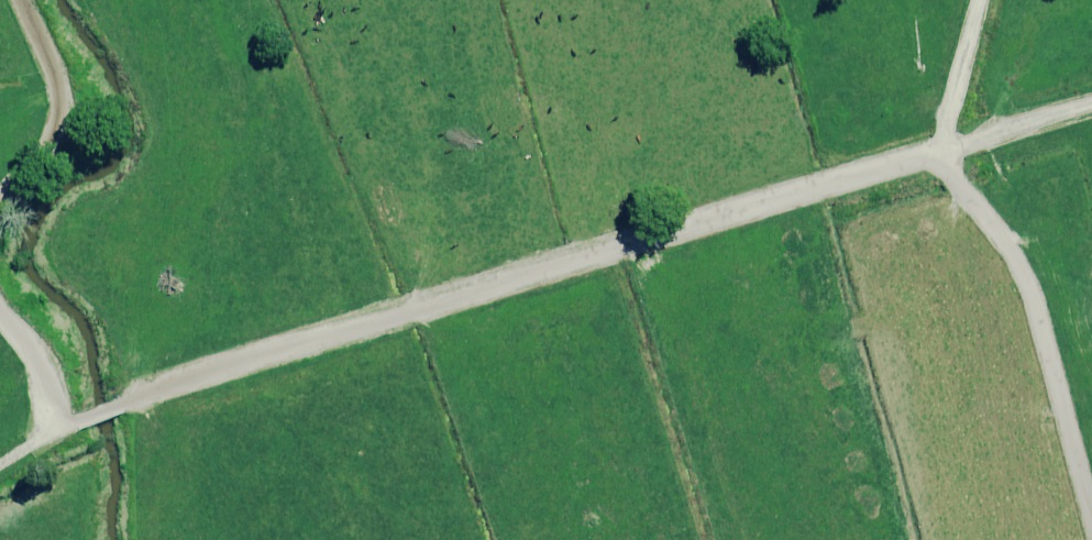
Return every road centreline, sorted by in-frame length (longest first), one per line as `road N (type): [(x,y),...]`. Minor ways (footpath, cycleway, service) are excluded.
road 1 (track): [(0,465),(162,388),(1091,106)]
road 2 (track): [(1091,519),(1030,287),(1009,242),(934,154)]
road 3 (track): [(25,0),(58,85),(59,123),(0,198)]
road 4 (track): [(980,0),(941,151)]
road 5 (track): [(0,312),(38,358),(61,432)]

